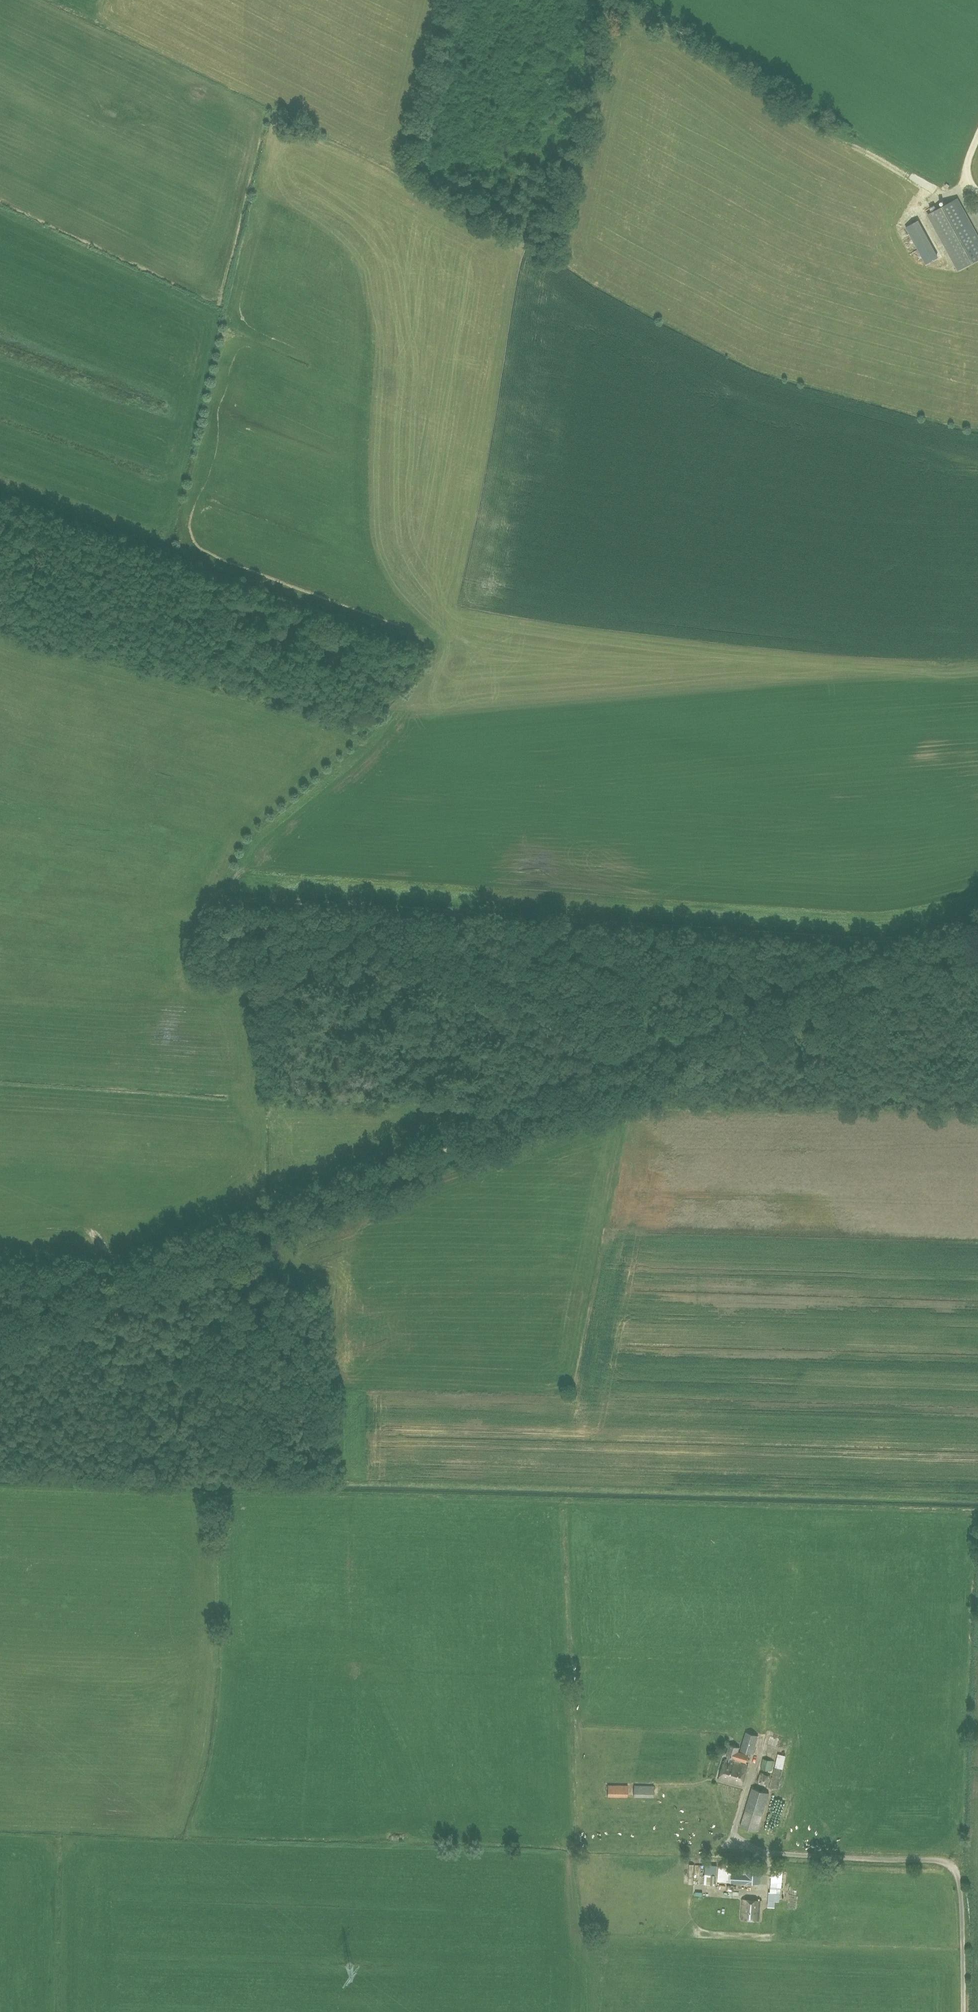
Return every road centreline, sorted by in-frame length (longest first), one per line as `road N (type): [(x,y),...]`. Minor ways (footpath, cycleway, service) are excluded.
road 1 (track): [(977,934),(0,1324)]

